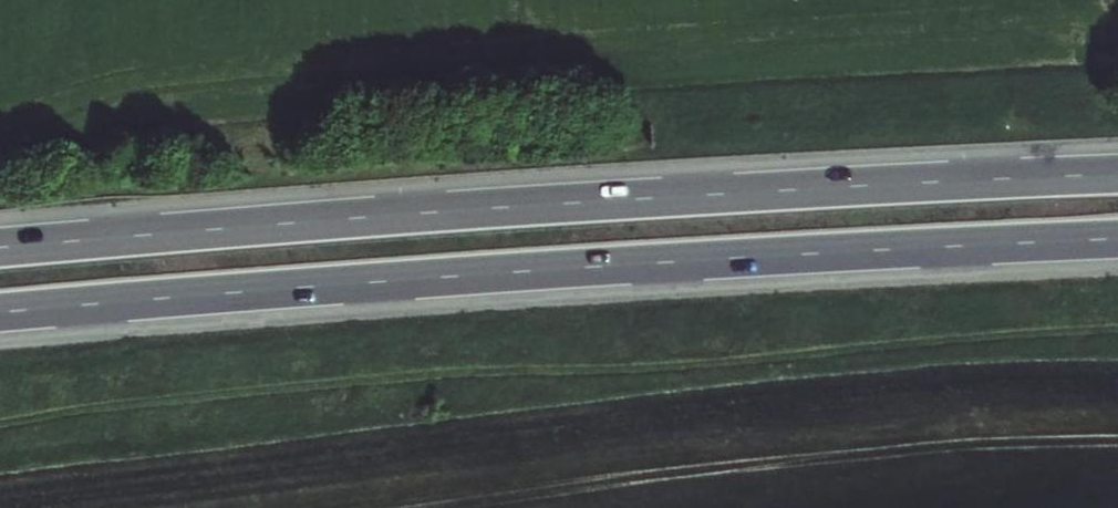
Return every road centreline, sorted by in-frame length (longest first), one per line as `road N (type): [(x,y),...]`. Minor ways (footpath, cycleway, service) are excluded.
road 1 (motorway): [(1117,175),(474,211),(0,249)]
road 2 (motorway): [(0,315),(1117,240)]

